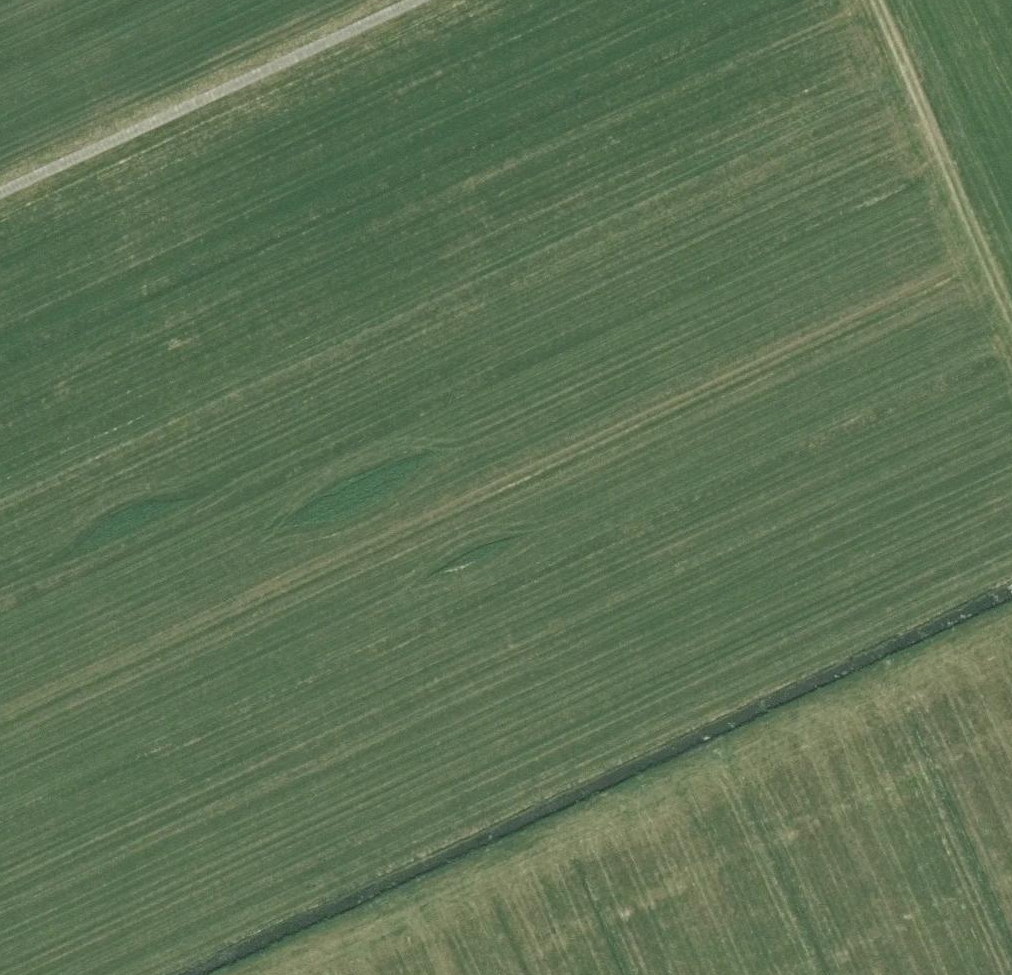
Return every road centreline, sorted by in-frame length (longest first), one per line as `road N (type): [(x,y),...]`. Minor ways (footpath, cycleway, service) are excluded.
road 1 (track): [(397,0),(0,184)]

